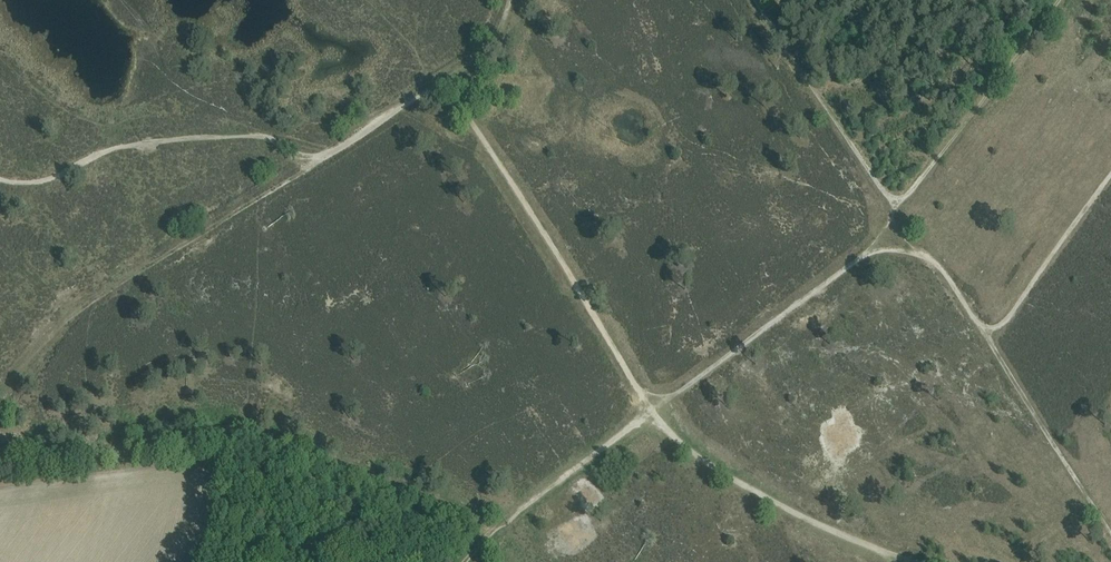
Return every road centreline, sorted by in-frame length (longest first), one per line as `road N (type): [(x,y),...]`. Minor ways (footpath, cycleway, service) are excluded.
road 1 (track): [(487,536),(474,510),(253,425),(0,458)]
road 2 (track): [(647,409),(448,77)]
road 3 (track): [(647,409),(818,282),(897,211)]
road 4 (track): [(647,409),(696,455),(831,529),(911,560)]
road 5 (track): [(1058,0),(897,211)]
road 6 (track): [(897,211),(761,0)]
road 7 (track): [(487,536),(647,409)]

